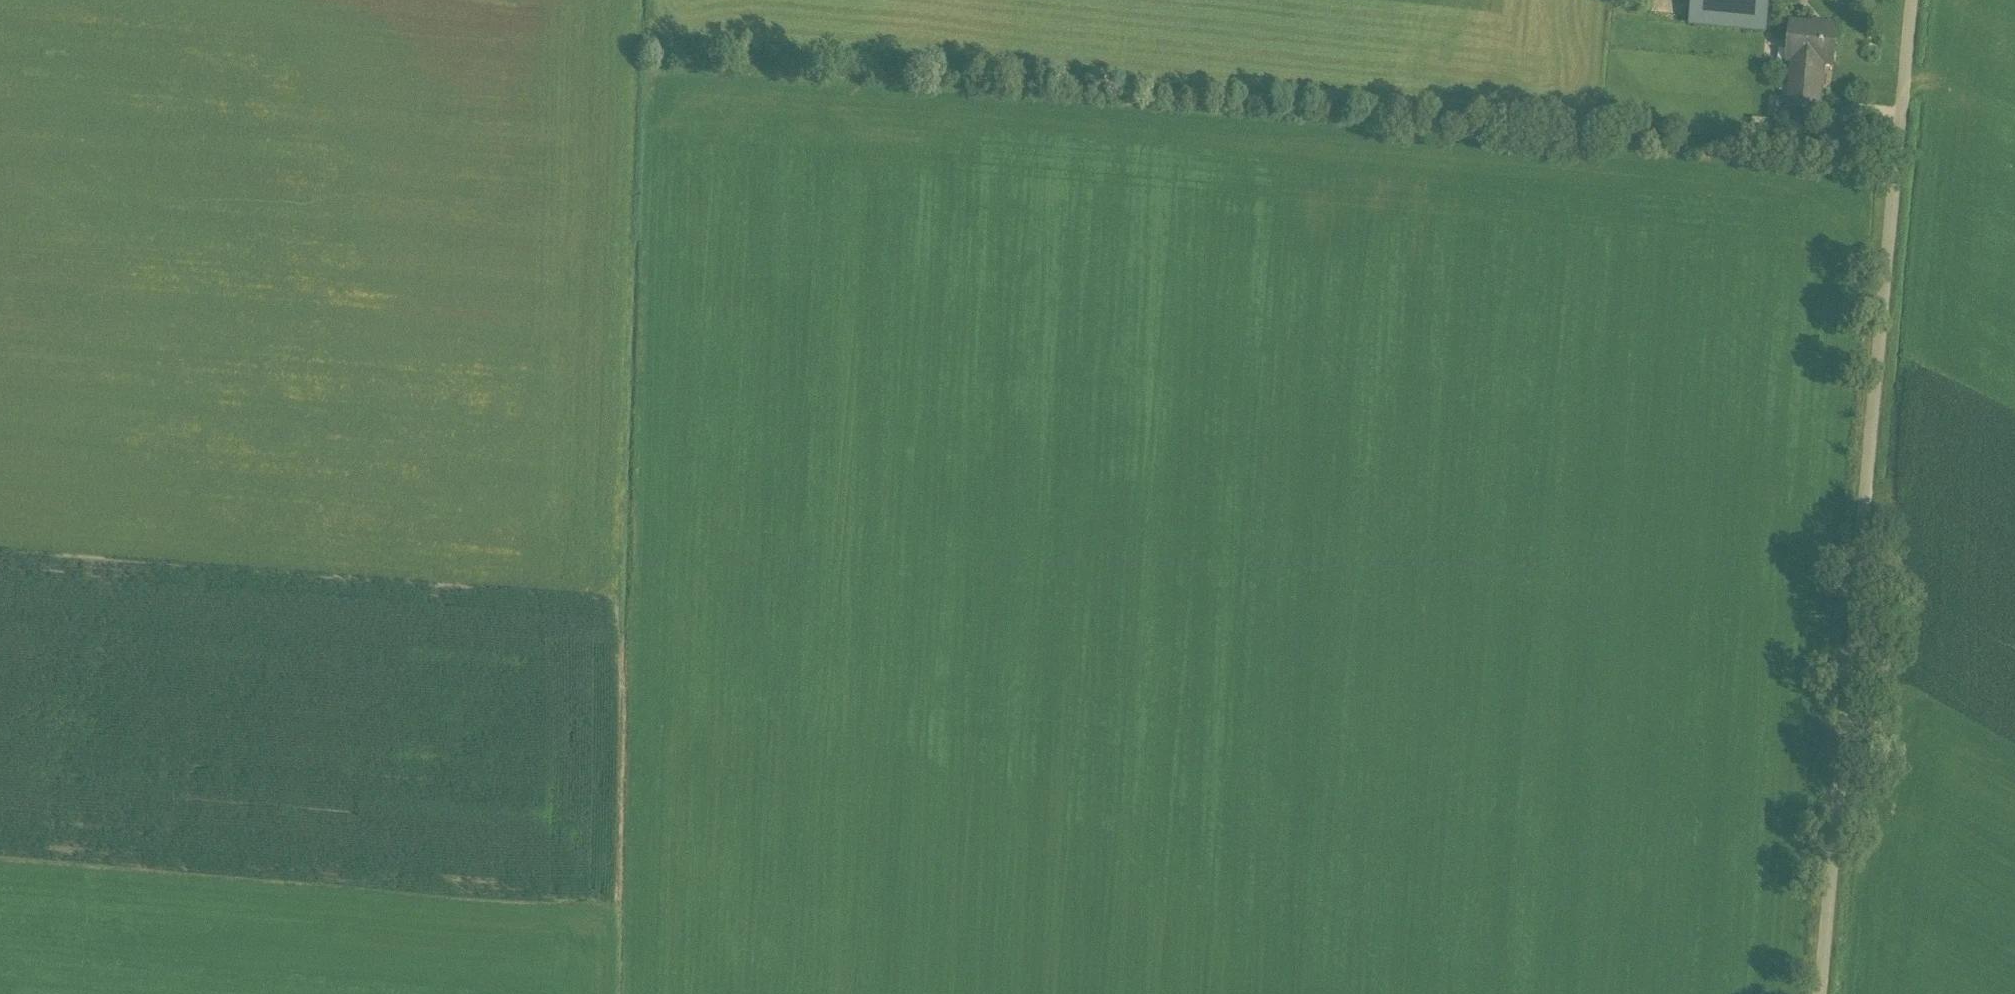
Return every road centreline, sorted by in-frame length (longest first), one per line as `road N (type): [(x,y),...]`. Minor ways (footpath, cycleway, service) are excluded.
road 1 (unclassified): [(1820,993),(1910,0)]

